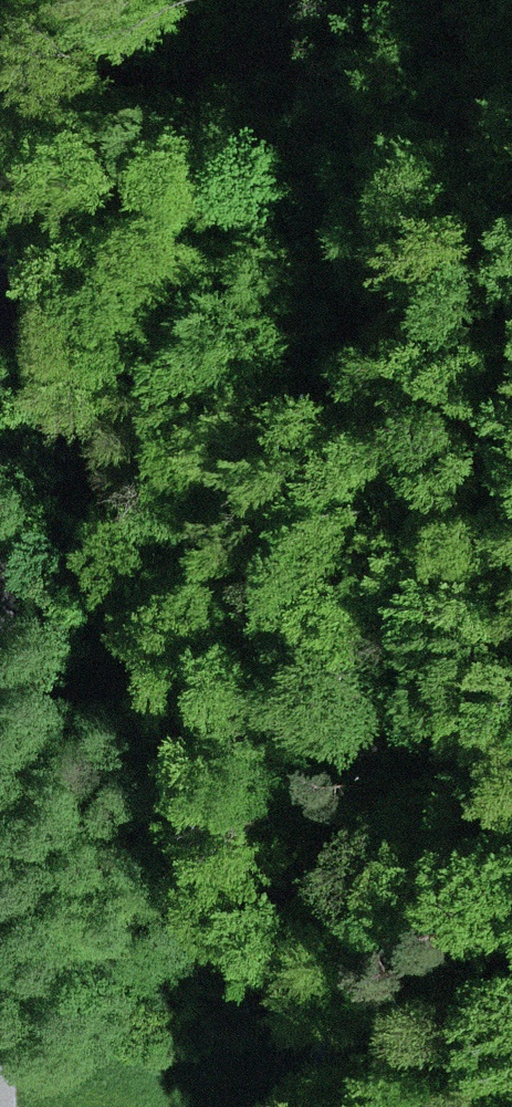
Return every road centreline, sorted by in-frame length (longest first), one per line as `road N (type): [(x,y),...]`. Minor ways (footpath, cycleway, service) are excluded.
road 1 (unclassified): [(0,121),(343,1106)]
road 2 (track): [(0,445),(13,637),(6,1106)]

